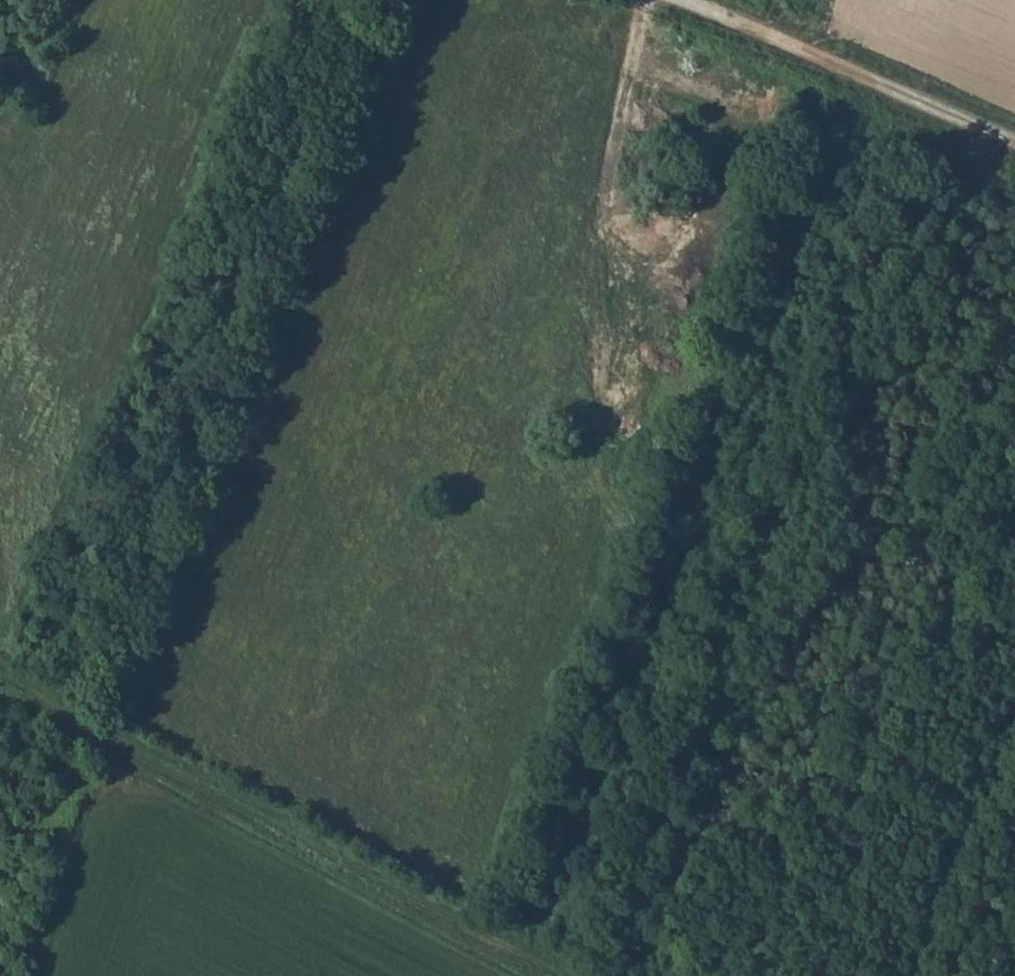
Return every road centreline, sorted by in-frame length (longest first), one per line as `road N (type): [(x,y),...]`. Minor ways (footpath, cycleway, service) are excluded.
road 1 (track): [(0,682),(554,975)]
road 2 (track): [(678,0),(1014,144)]

